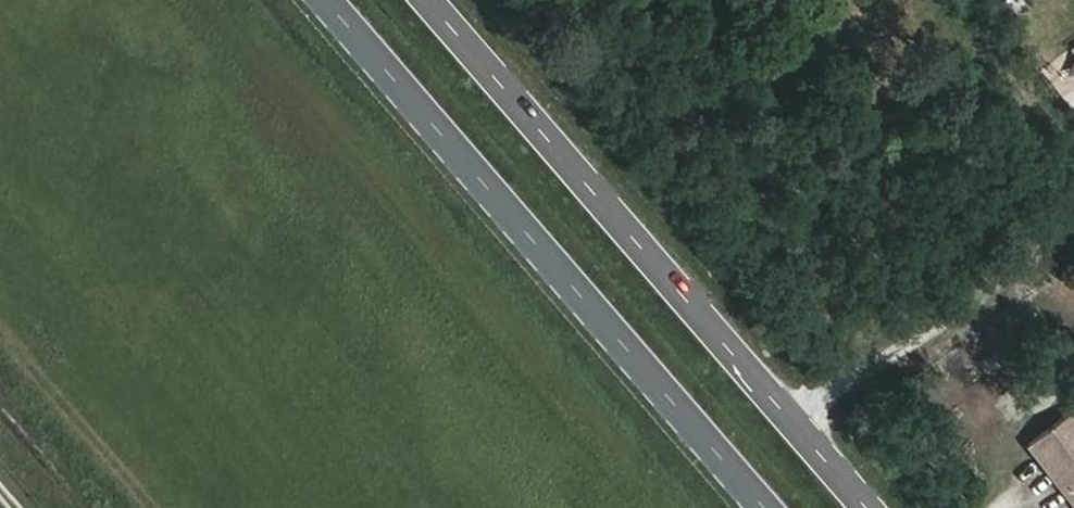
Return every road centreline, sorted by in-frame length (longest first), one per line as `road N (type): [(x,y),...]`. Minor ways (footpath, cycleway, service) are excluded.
road 1 (primary): [(868,507),(427,0)]
road 2 (primary): [(327,0),(765,507)]

